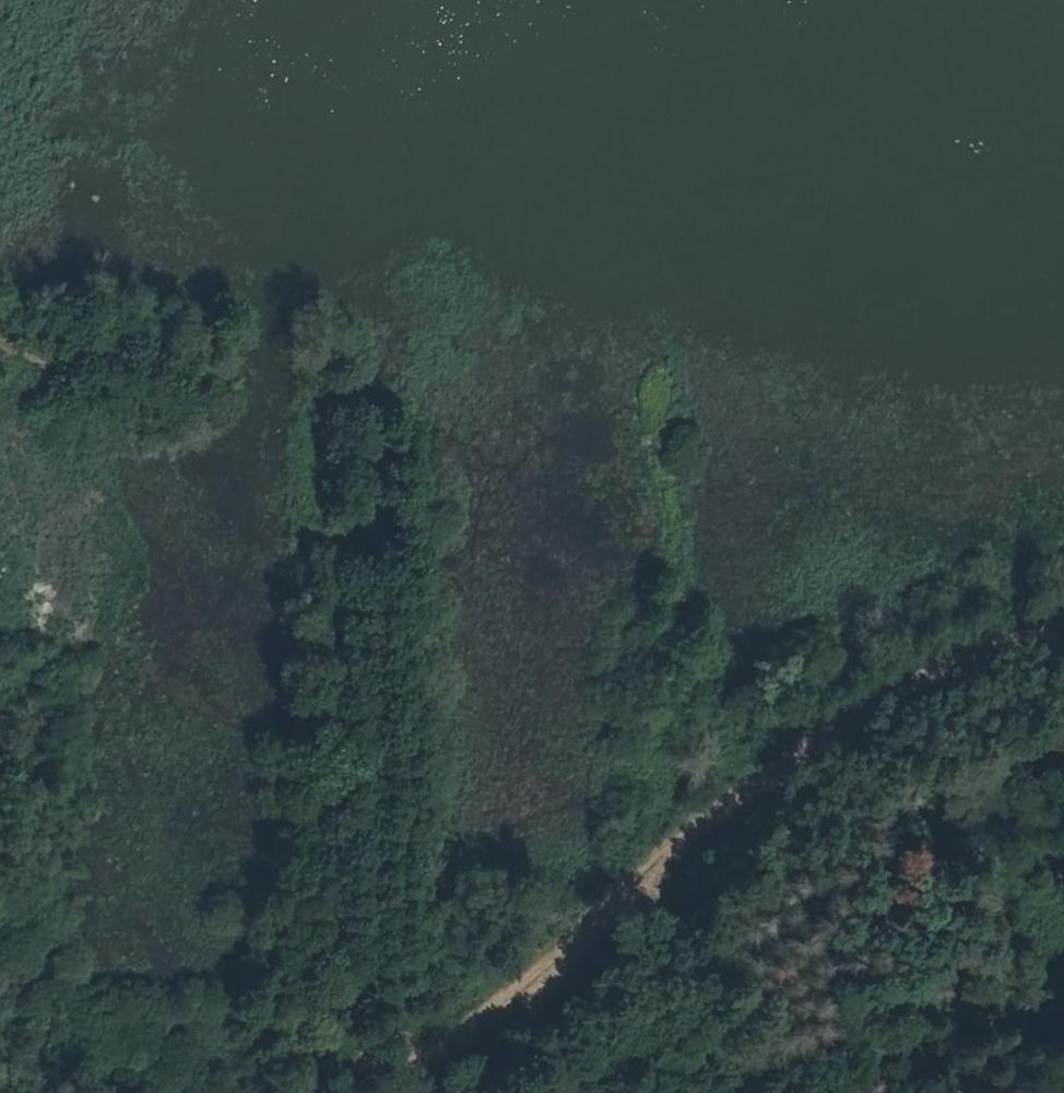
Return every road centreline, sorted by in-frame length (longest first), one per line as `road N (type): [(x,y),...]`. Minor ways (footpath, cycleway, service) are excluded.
road 1 (track): [(716,1092),(647,904),(406,1092)]

